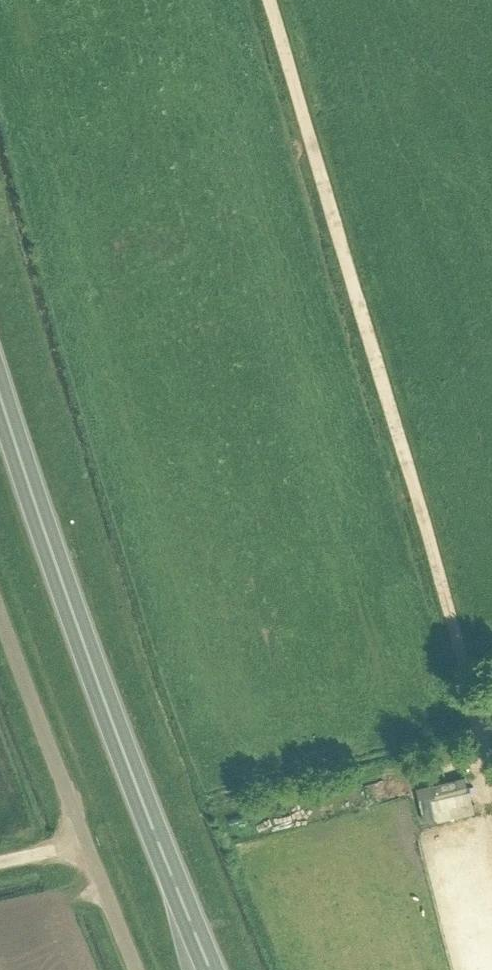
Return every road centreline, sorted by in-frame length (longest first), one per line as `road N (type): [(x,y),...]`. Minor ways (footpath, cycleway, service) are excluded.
road 1 (unclassified): [(270,0),(491,762)]
road 2 (trunk): [(213,969),(115,728),(0,389)]
road 3 (unclassified): [(81,842),(0,598)]
road 4 (unclassified): [(137,969),(81,842)]

